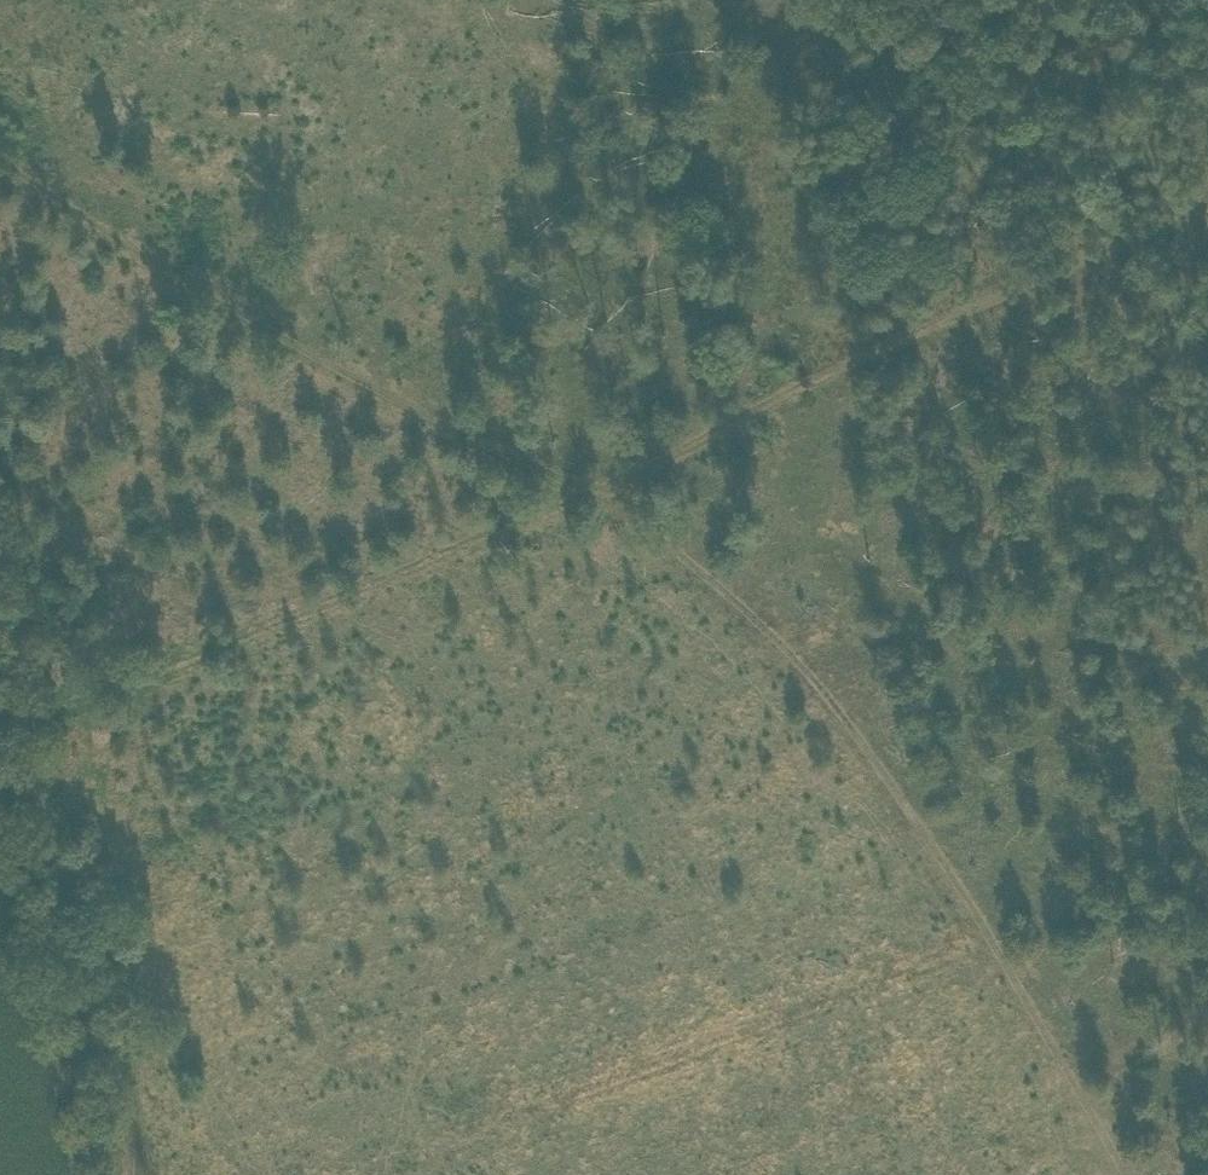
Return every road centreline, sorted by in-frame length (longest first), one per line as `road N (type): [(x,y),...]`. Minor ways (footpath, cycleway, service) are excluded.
road 1 (track): [(1130,1174),(950,895),(734,590),(654,517),(599,484)]
road 2 (track): [(20,716),(71,984),(126,1097),(123,1174)]

